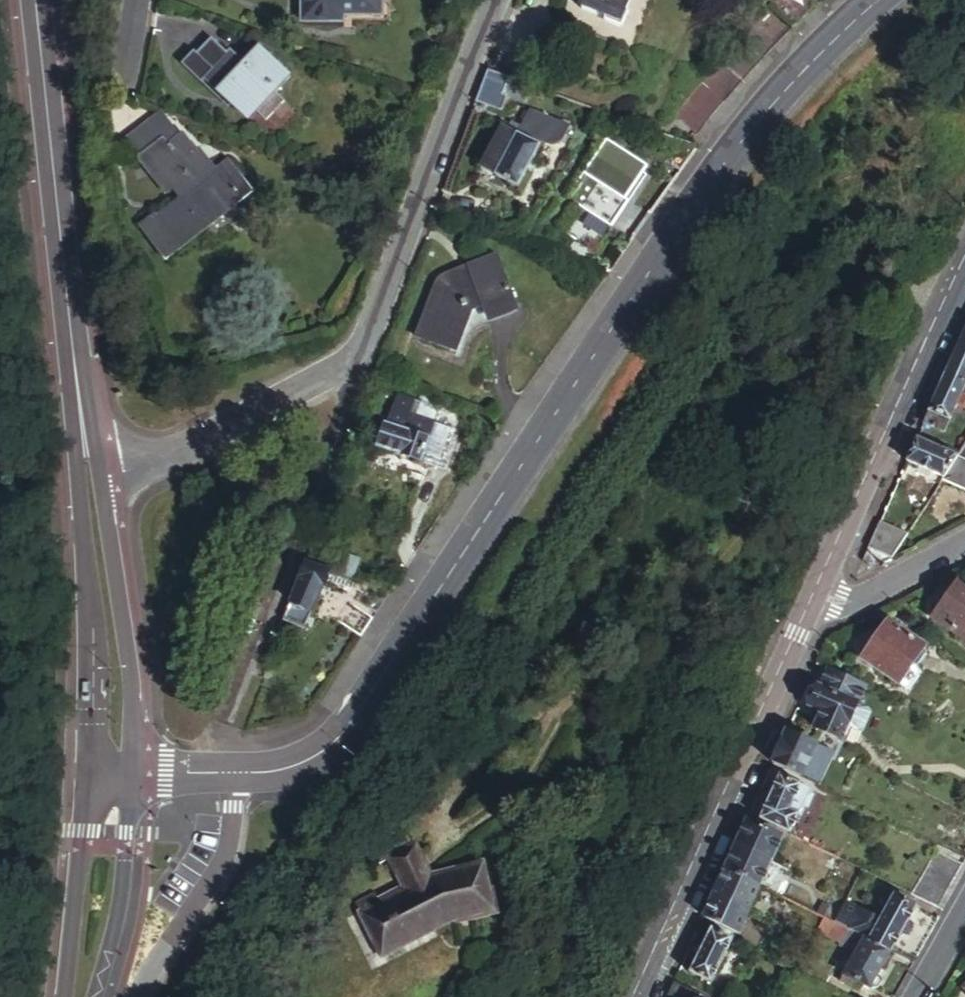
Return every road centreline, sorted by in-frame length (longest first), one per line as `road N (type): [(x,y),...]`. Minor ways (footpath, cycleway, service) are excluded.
road 1 (tertiary): [(879,0),(742,141),(343,733),(305,761),(273,771),(130,772)]
road 2 (unclassified): [(100,471),(164,456),(358,355),(495,0)]
road 3 (tertiary): [(806,608),(630,996)]
road 4 (tertiary): [(36,0),(80,413)]
road 5 (tertiary): [(964,258),(806,608)]
road 6 (tertiary): [(80,413),(91,772)]
road 7 (tertiary): [(130,772),(128,652),(100,471)]
road 8 (tertiary): [(95,996),(120,904),(130,772)]
road 9 (tertiary): [(91,772),(63,996)]
road 10 (residential): [(806,608),(857,604),(964,547)]

